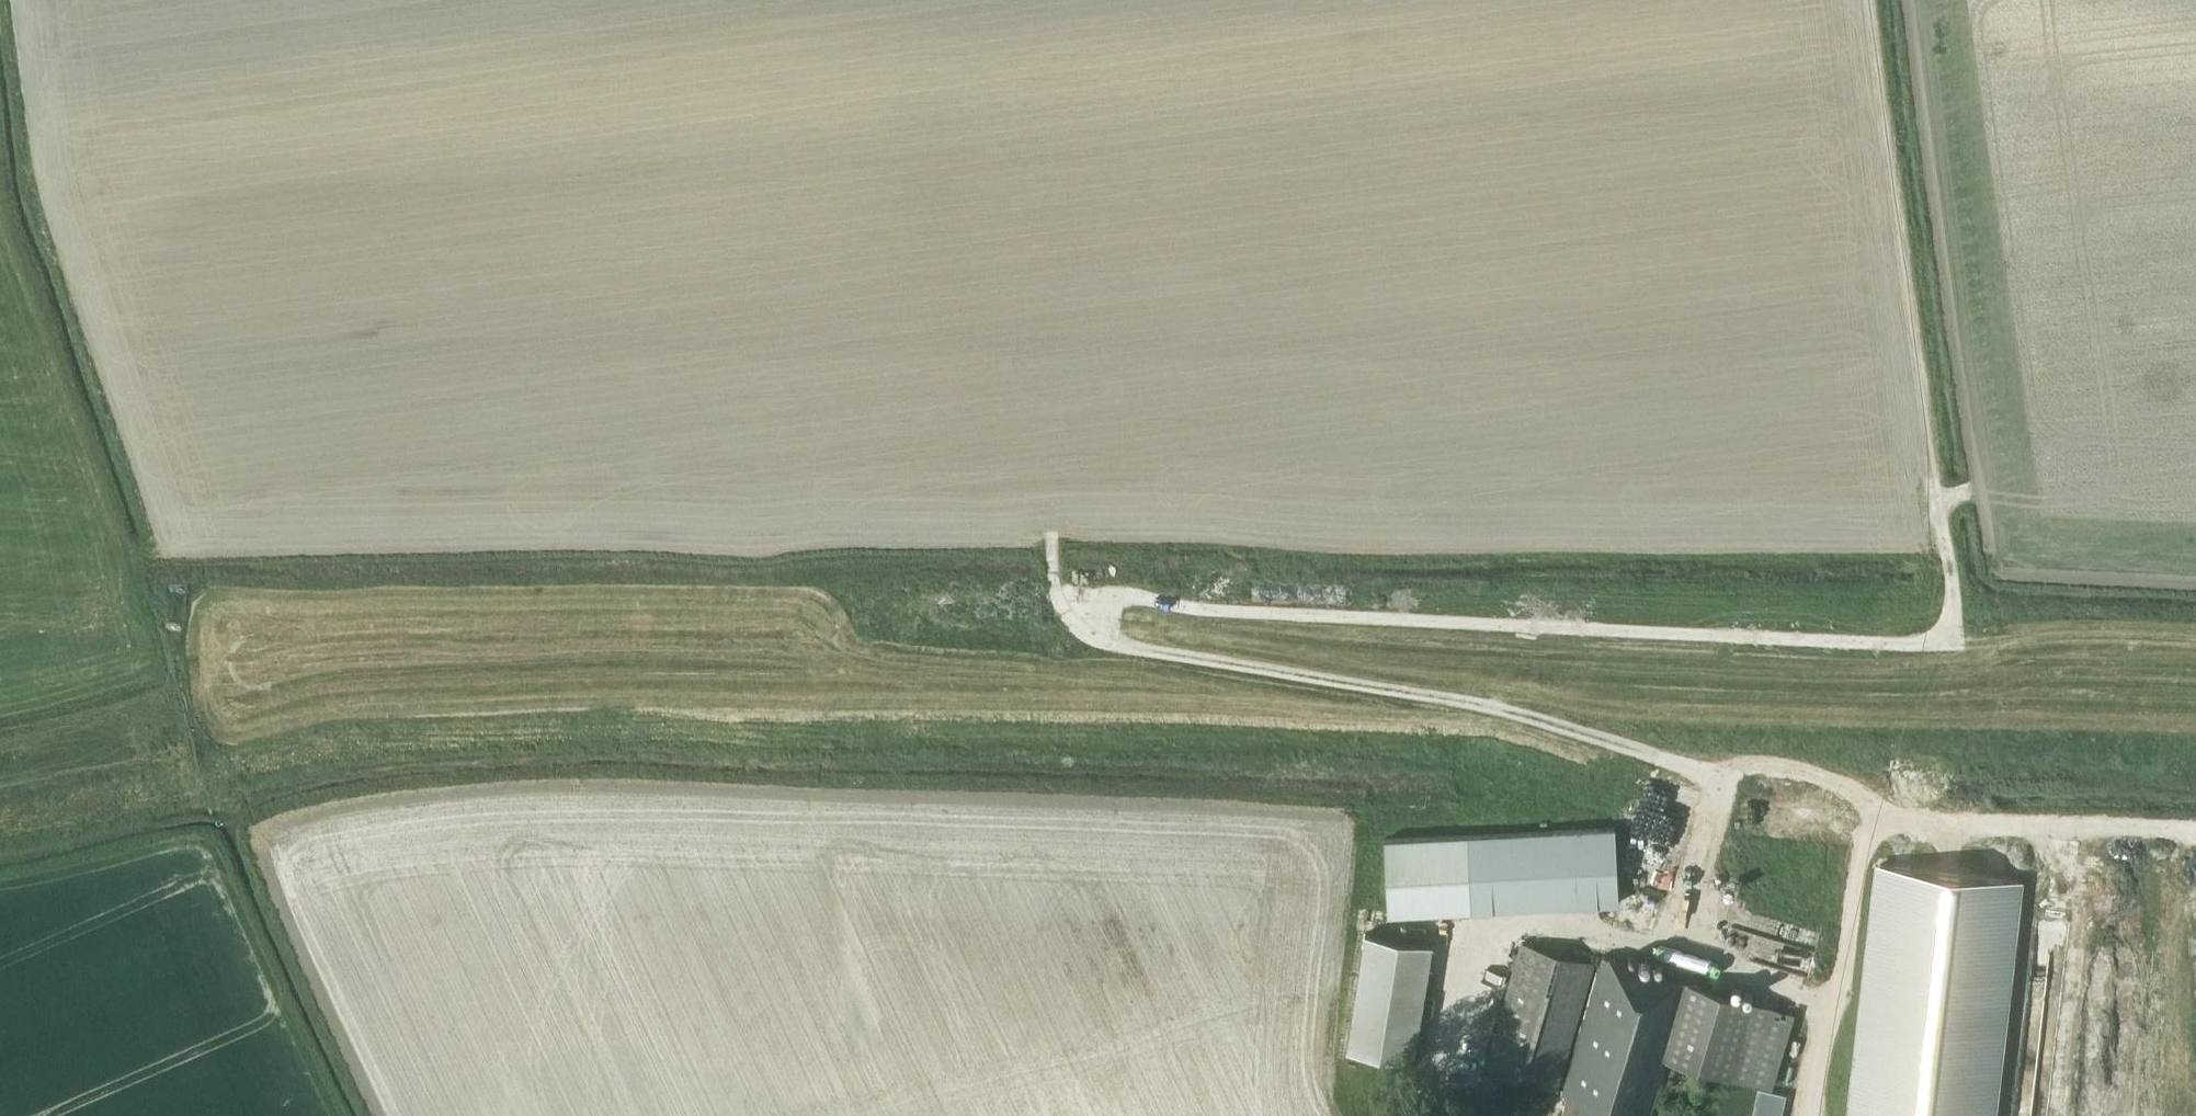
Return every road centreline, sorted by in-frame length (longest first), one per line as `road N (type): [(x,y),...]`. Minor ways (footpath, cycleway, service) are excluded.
road 1 (track): [(1703,772),(1464,701),(1122,645),(1101,627),(1101,605),(1125,593),(1192,610),(1915,645),(1949,629),(1951,569)]

